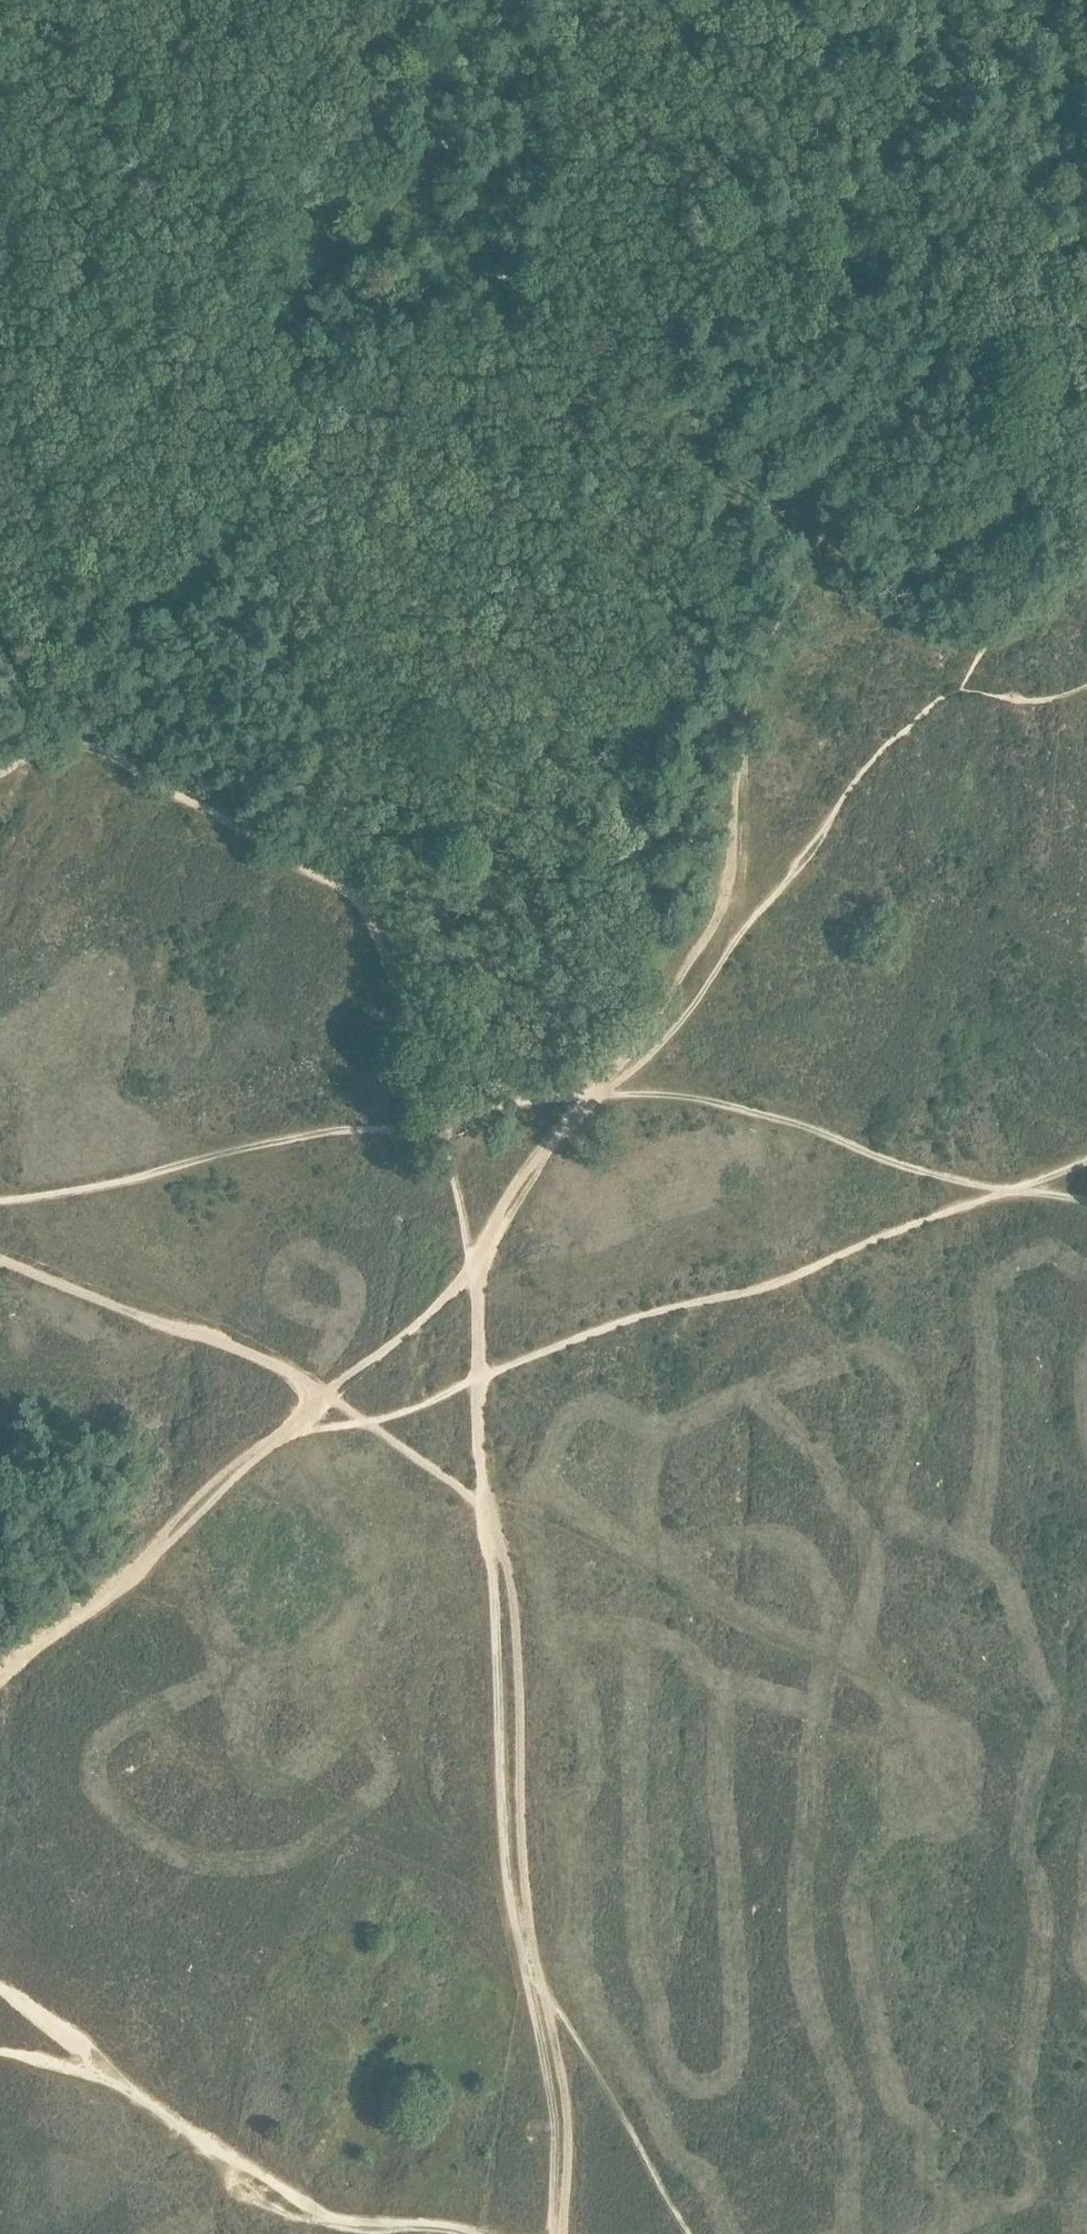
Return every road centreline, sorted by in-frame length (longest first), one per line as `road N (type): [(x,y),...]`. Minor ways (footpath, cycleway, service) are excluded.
road 1 (track): [(960,0),(955,134),(846,487),(779,606),(762,719),(607,741),(437,796),(360,897)]
road 2 (track): [(762,719),(734,949),(673,1038),(595,1094),(534,1170),(478,1278)]
road 3 (track): [(480,1378),(484,1509),(505,1628),(518,1945)]
road 4 (track): [(518,1945),(563,2132),(562,2233)]

